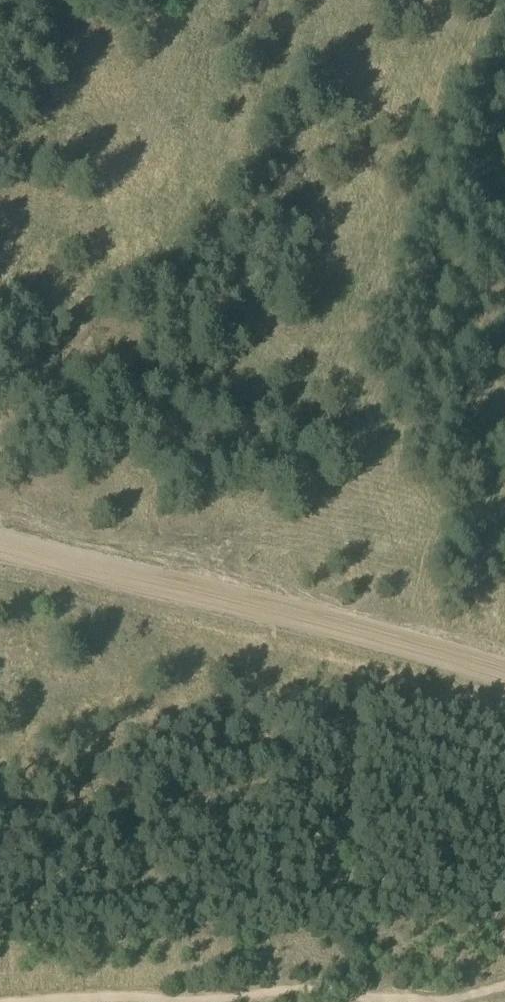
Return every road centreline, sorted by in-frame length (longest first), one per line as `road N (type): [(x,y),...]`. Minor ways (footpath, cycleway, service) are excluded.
road 1 (track): [(0,550),(248,598),(504,674)]

